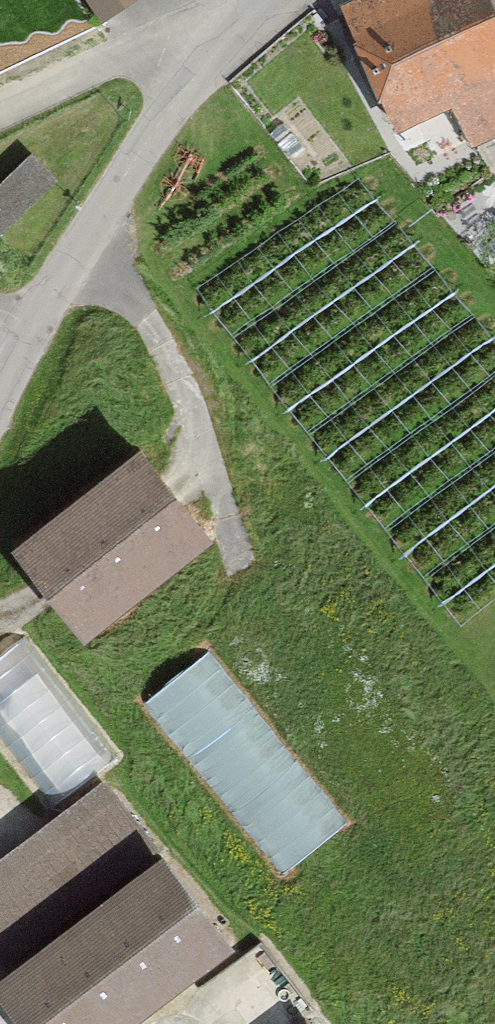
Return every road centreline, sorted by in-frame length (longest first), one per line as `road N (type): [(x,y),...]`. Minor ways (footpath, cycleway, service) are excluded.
road 1 (residential): [(18,346),(228,12)]
road 2 (residential): [(228,12),(0,113)]

